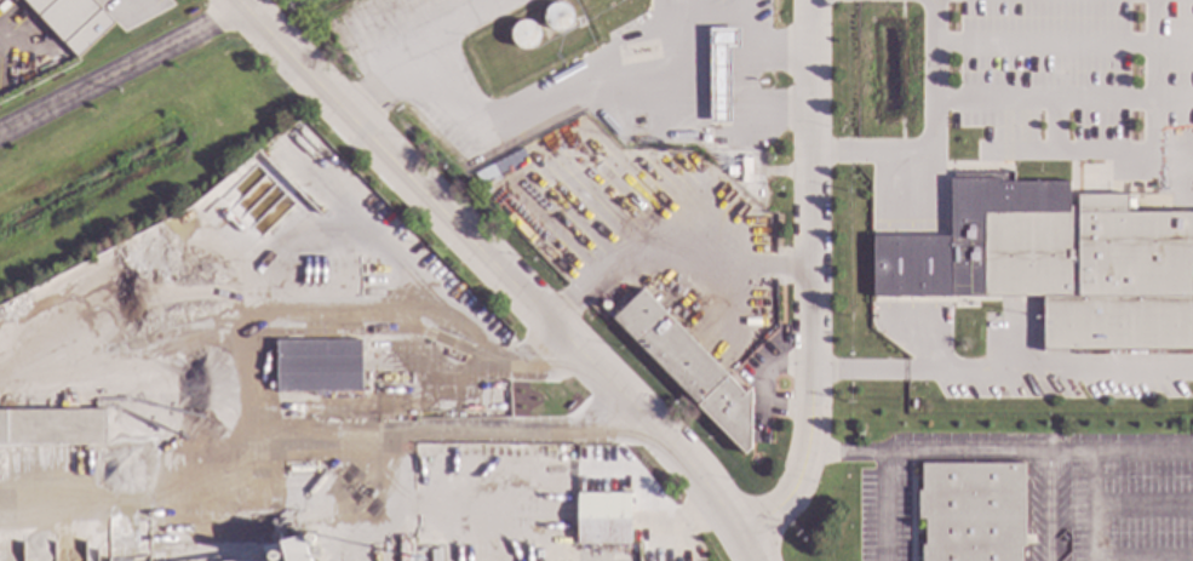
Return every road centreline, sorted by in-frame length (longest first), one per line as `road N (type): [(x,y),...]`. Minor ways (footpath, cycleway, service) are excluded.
road 1 (tertiary): [(245,7),(695,471),(742,542)]
road 2 (residential): [(807,0),(809,454),(782,505),(742,542)]

